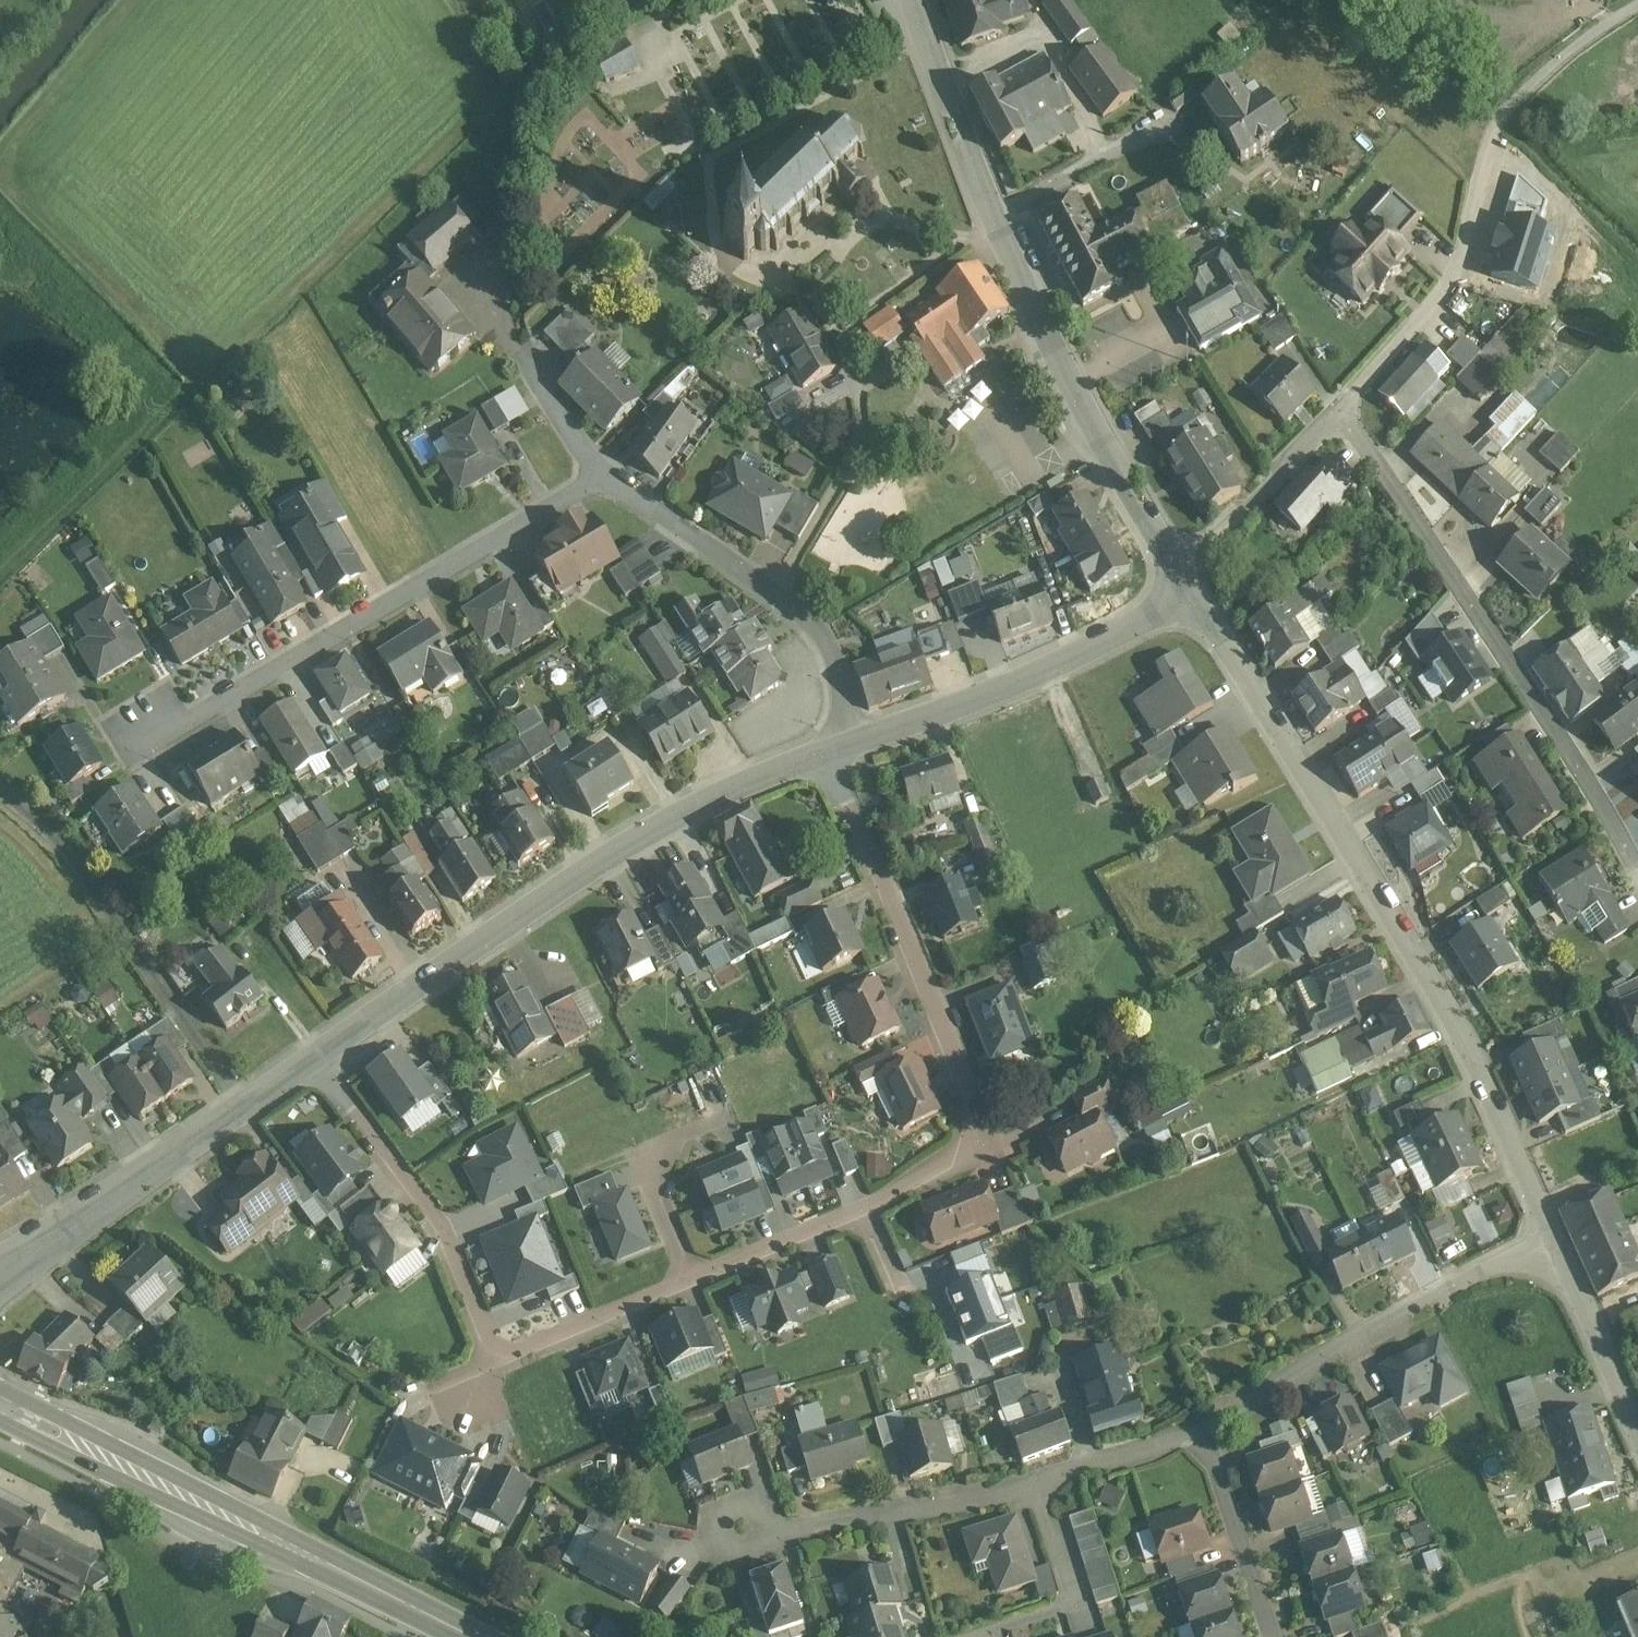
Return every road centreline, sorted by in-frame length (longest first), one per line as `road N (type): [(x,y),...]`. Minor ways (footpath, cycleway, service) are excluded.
road 1 (residential): [(1172,567),(1346,415),(1430,524),(1637,853)]
road 2 (tertiary): [(1557,1245),(1478,1066),(1426,972),(1193,598)]
road 3 (residential): [(825,756),(978,1126),(945,1170),(893,1201),(689,1285)]
road 4 (tertiary): [(1172,567),(992,214),(913,0)]
road 5 (tertiary): [(825,756),(672,822),(312,1059)]
road 6 (residential): [(689,1285),(520,1357),(499,1357),(484,1338),(443,1231),(312,1059)]
road 7 (primary): [(0,1401),(477,1636)]
road 8 (residential): [(603,470),(145,740)]
road 9 (residential): [(1206,1424),(997,1490),(781,1536),(729,1525)]
road 10 (residential): [(1557,1245),(1374,1326),(1206,1424)]
road 11 (residential): [(603,470),(817,627),(845,694),(847,748)]
road 12 (tertiary): [(1193,598),(1048,673),(847,748)]
road 13 (tertiary): [(312,1059),(0,1268)]
road 14 (residential): [(733,1118),(638,1160),(689,1285)]
road 15 (residential): [(1206,1424),(1274,1636)]
road 16 (tertiary): [(1637,1424),(1557,1245)]
road 17 (residential): [(534,342),(603,470)]

